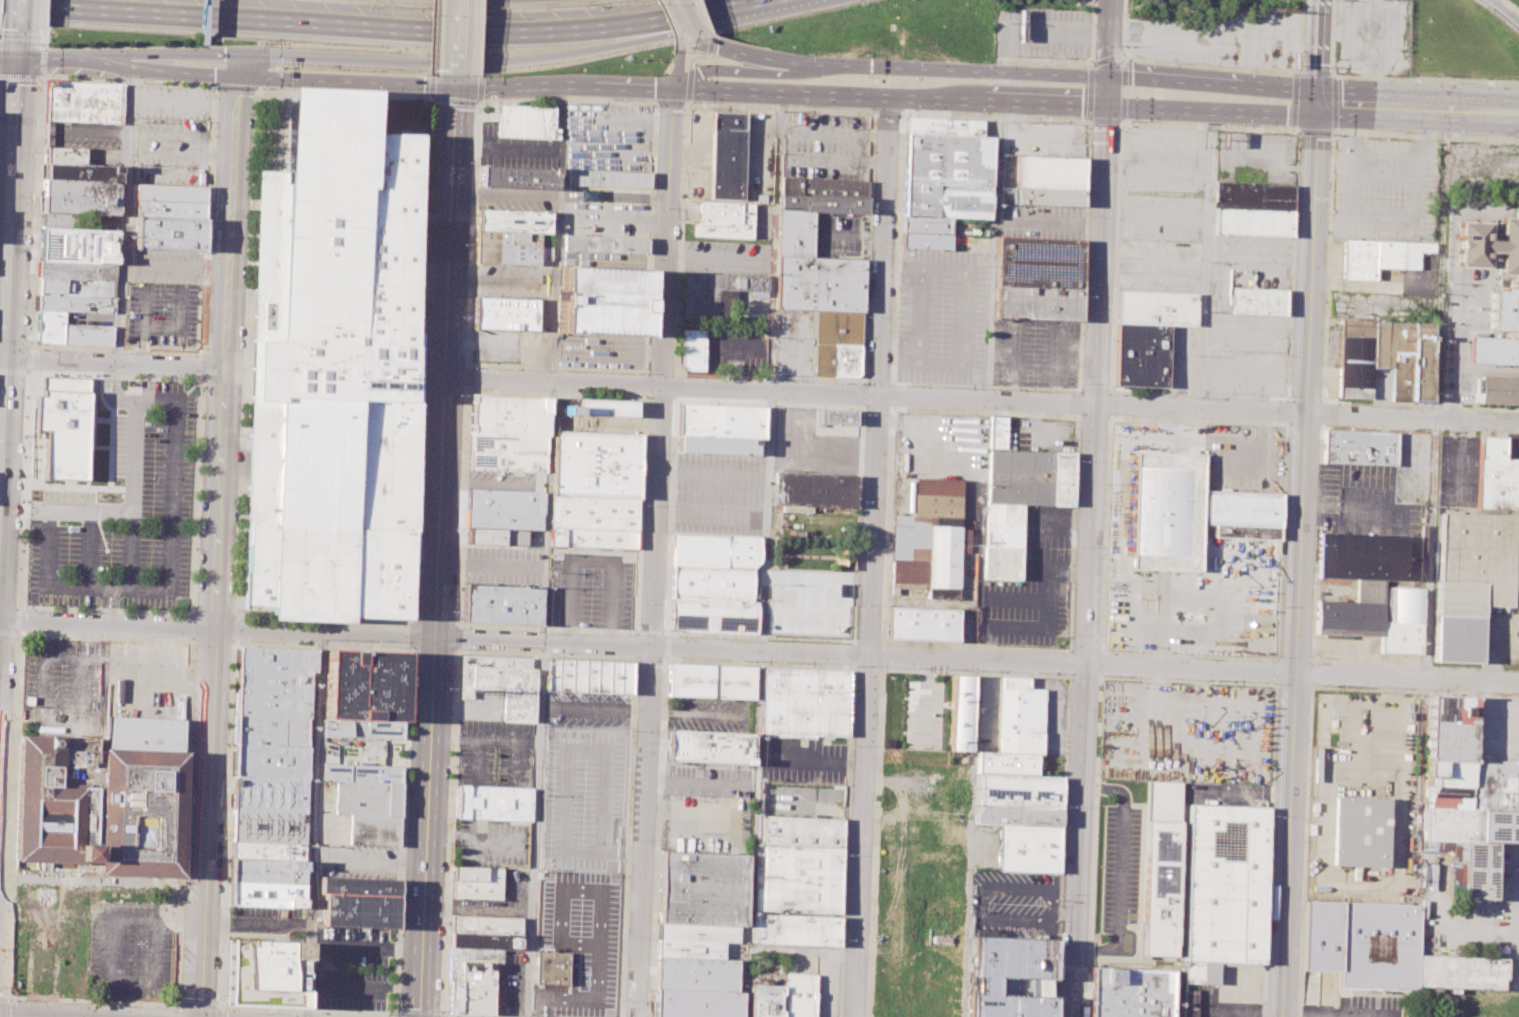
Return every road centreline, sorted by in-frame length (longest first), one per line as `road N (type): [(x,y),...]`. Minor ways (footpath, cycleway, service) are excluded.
road 1 (residential): [(0,621),(1518,684)]
road 2 (residential): [(443,380),(1518,425)]
road 3 (tertiary): [(240,78),(199,1016)]
road 4 (secondary): [(454,88),(423,1016)]
road 5 (secondary): [(1317,103),(1285,1016)]
road 6 (secondary): [(1070,1016),(1107,105)]
road 7 (motorway): [(0,6),(369,29),(660,23)]
road 8 (residential): [(661,387),(636,1016)]
road 9 (residential): [(879,395),(854,1016)]
road 10 (motorway): [(74,57),(221,52),(489,62),(622,46),(660,23)]
road 11 (secondary): [(0,58),(454,88)]
road 12 (secondary): [(16,24),(0,445)]
road 13 (residential): [(673,89),(661,387)]
road 14 (residential): [(889,99),(879,395)]
road 15 (secondary): [(596,86),(889,99)]
road 16 (residential): [(0,361),(229,371)]
road 17 (secondary): [(889,99),(1107,105)]
road 18 (secondary): [(1108,76),(891,67)]
road 19 (secondary): [(1317,103),(1296,87),(1108,76)]
road 20 (secondary): [(1107,105),(1292,116),(1317,103)]
road 21 (secondary): [(1518,111),(1317,103)]
road 22 (secondary): [(891,67),(782,60),(700,37)]
road 23 (secondary): [(818,64),(793,74),(709,71),(673,89)]
road 24 (secondary): [(454,88),(596,86)]

